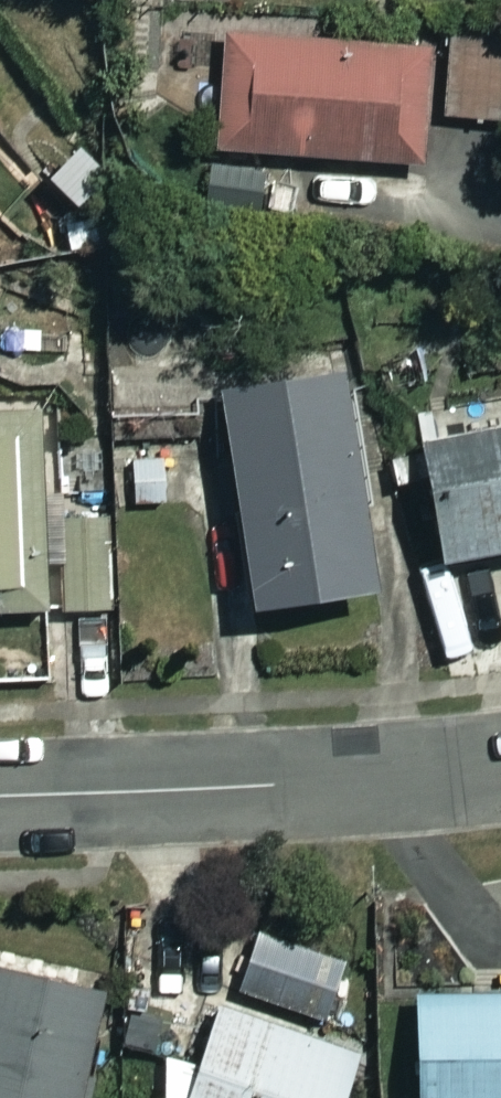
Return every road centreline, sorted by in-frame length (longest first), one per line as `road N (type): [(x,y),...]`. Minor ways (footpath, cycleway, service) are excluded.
road 1 (residential): [(500,765),(278,784),(0,794)]

